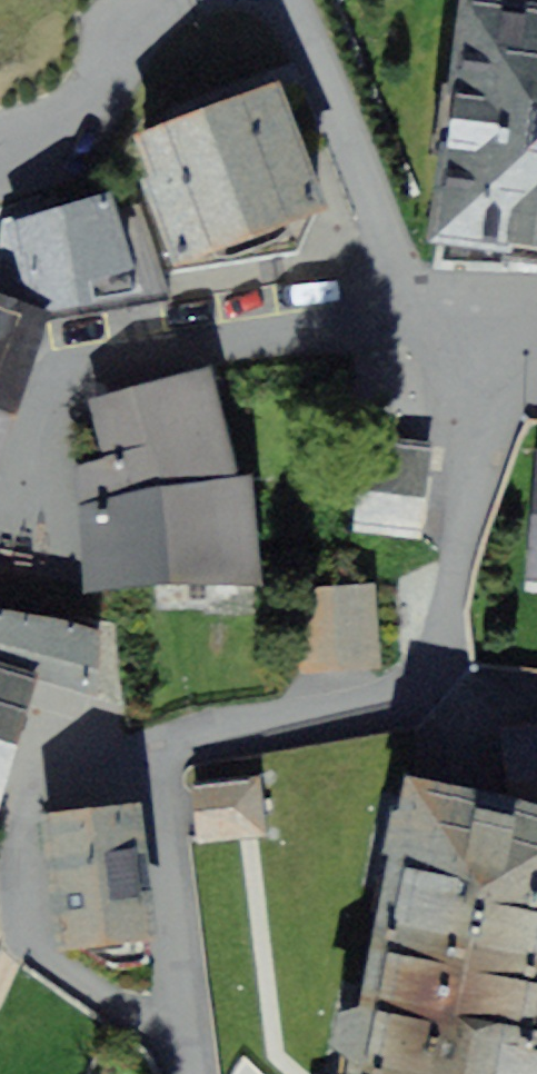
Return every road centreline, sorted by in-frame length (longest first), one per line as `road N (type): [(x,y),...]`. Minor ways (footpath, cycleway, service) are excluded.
road 1 (residential): [(189,1073),(144,760),(223,732),(416,713),(485,440),(501,307)]
road 2 (residential): [(441,311),(398,265),(294,0)]

